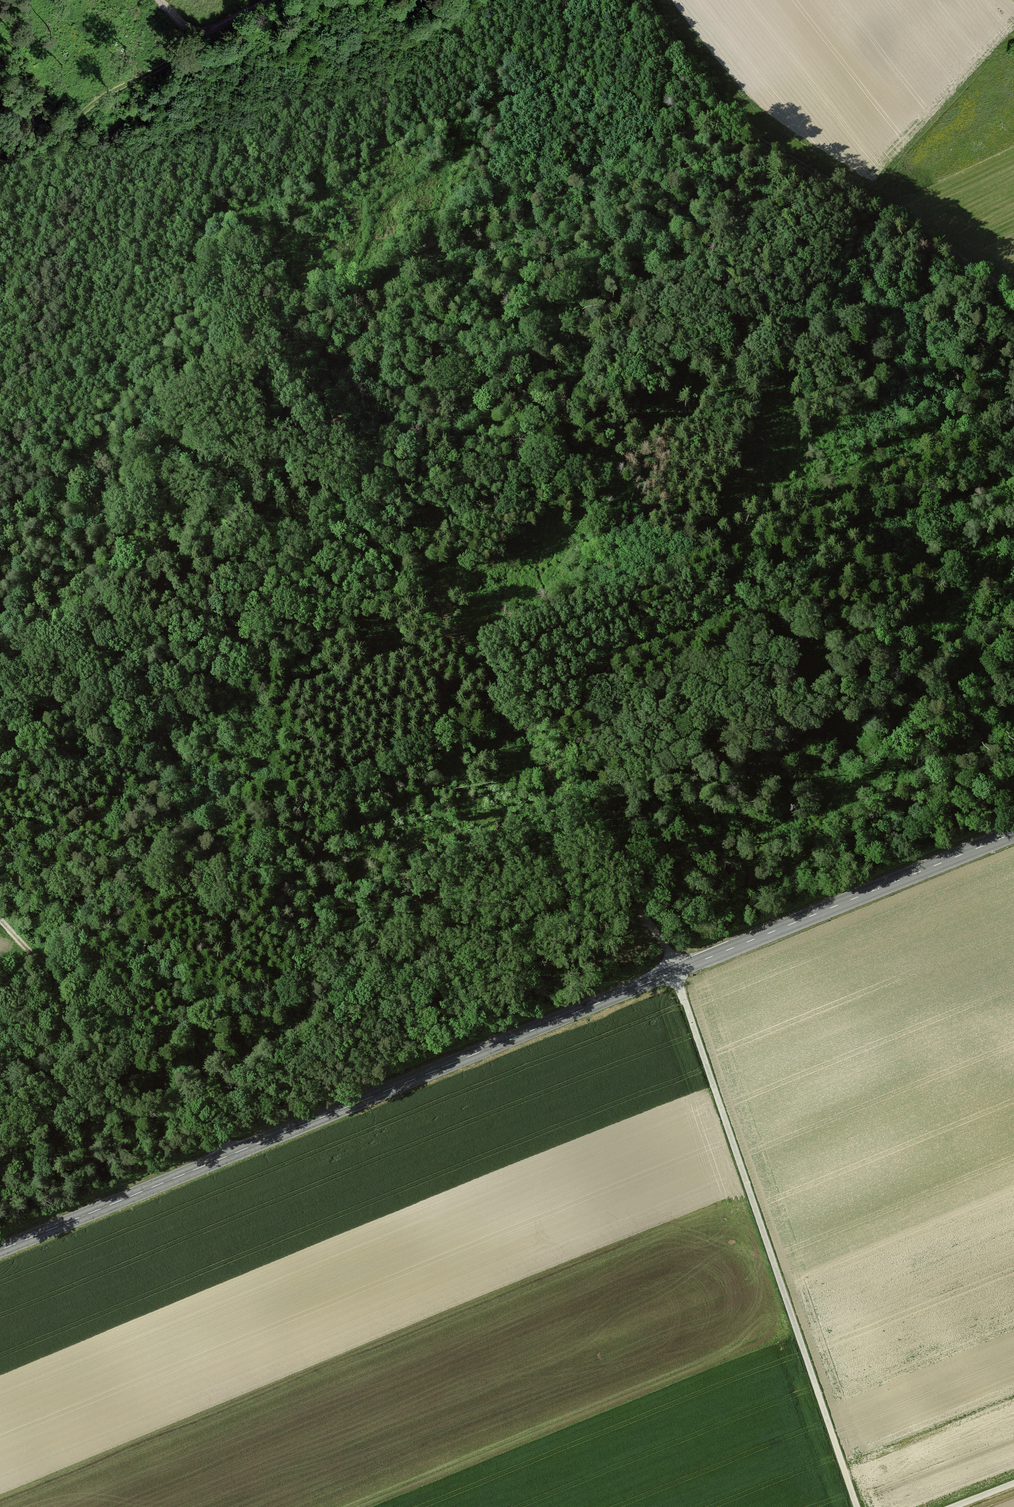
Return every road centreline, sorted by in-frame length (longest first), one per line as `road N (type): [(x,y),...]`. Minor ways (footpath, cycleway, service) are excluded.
road 1 (secondary): [(1013,833),(0,1250)]
road 2 (track): [(731,117),(667,140),(277,338),(0,514)]
road 3 (track): [(682,970),(337,454),(292,382),(277,338)]
road 4 (track): [(682,970),(857,1506)]
road 5 (track): [(1013,295),(749,135),(644,0)]
road 6 (track): [(0,918),(157,1087),(235,1153)]
road 7 (track): [(268,0),(0,169)]

